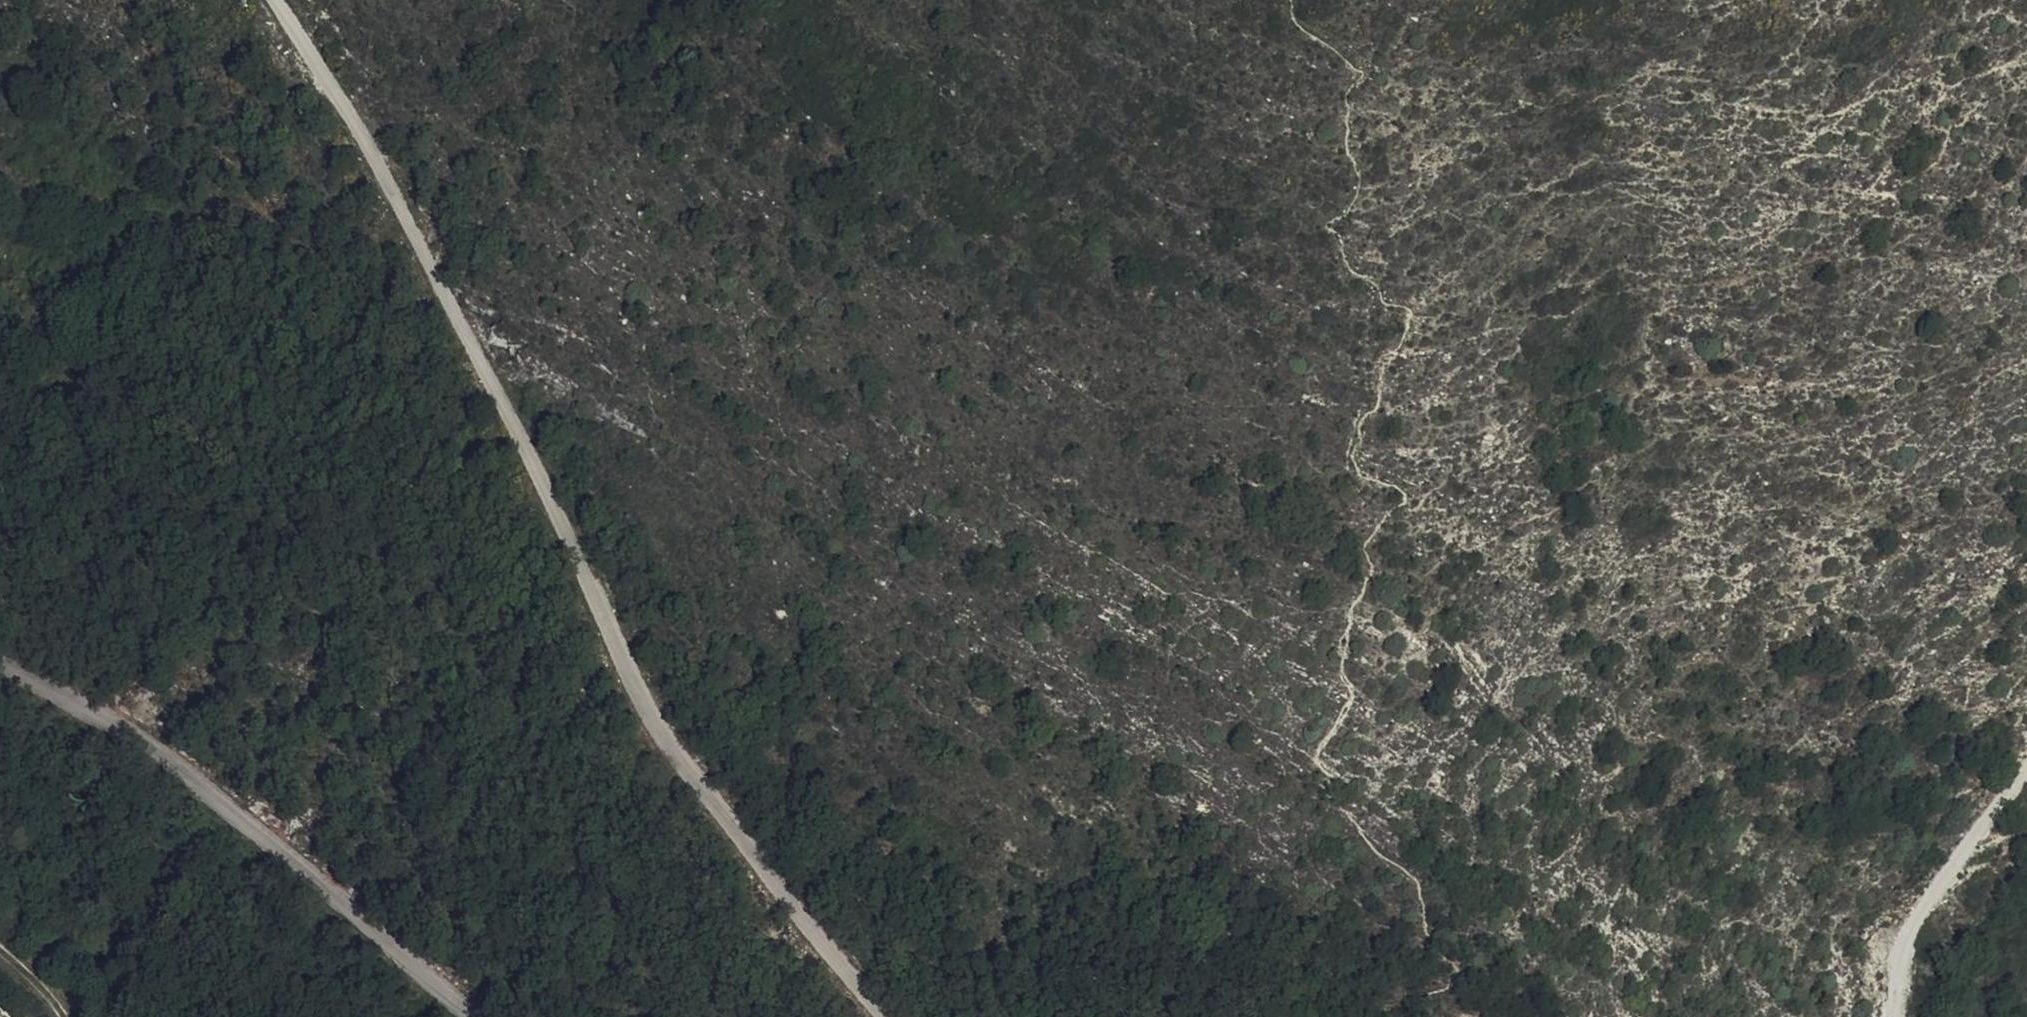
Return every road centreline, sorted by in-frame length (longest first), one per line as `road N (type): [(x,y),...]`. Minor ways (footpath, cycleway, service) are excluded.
road 1 (unclassified): [(873,1016),(839,983),(647,711),(312,48),(267,0)]
road 2 (unclassified): [(0,675),(200,791),(484,1016)]
road 3 (track): [(2026,781),(1978,832),(1919,916),(1899,1016)]

